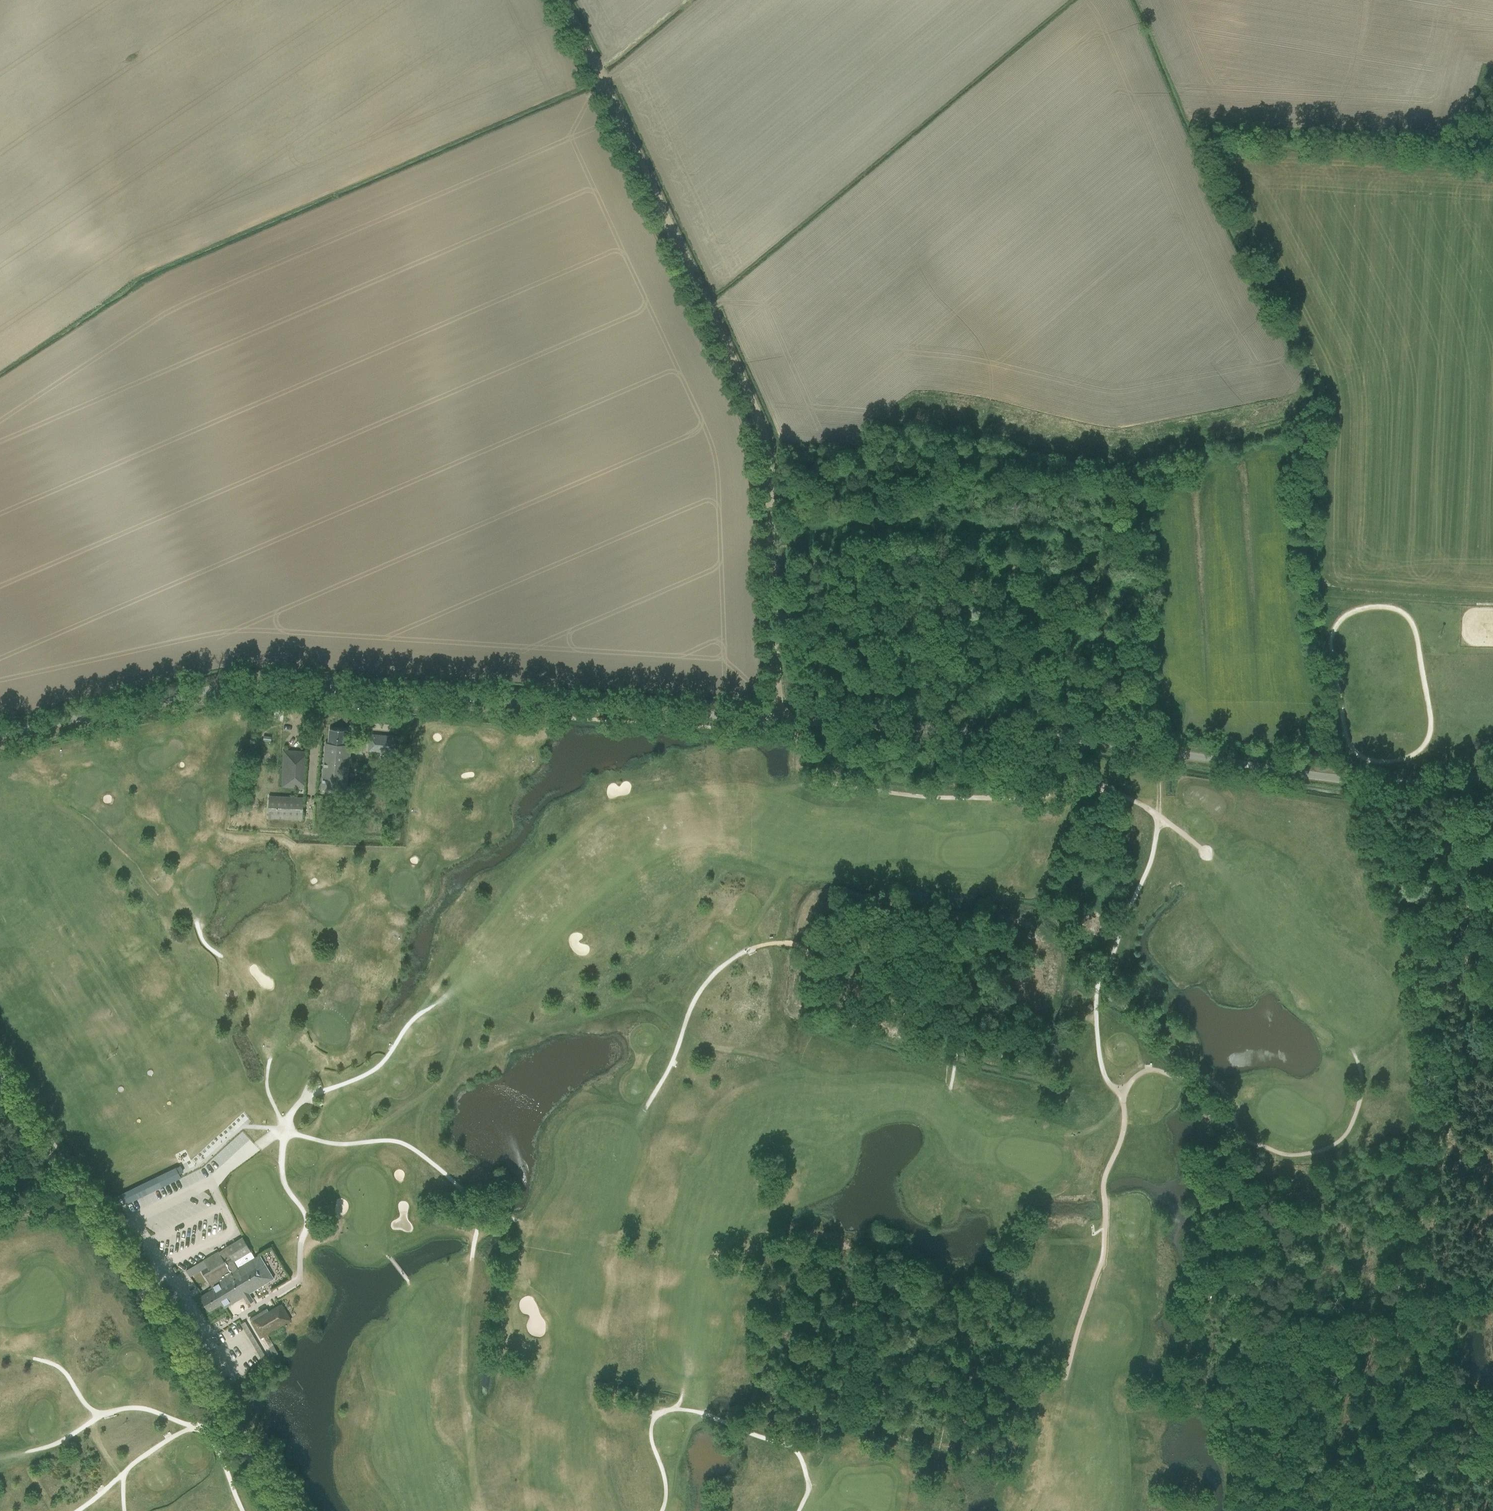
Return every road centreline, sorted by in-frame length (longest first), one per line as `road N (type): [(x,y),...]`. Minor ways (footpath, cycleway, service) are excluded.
road 1 (unclassified): [(1492,783),(1351,783),(1158,753),(897,728),(274,687),(219,690),(0,741)]
road 2 (track): [(770,720),(766,451),(559,0)]
road 3 (unclassified): [(282,1510),(0,1083)]

